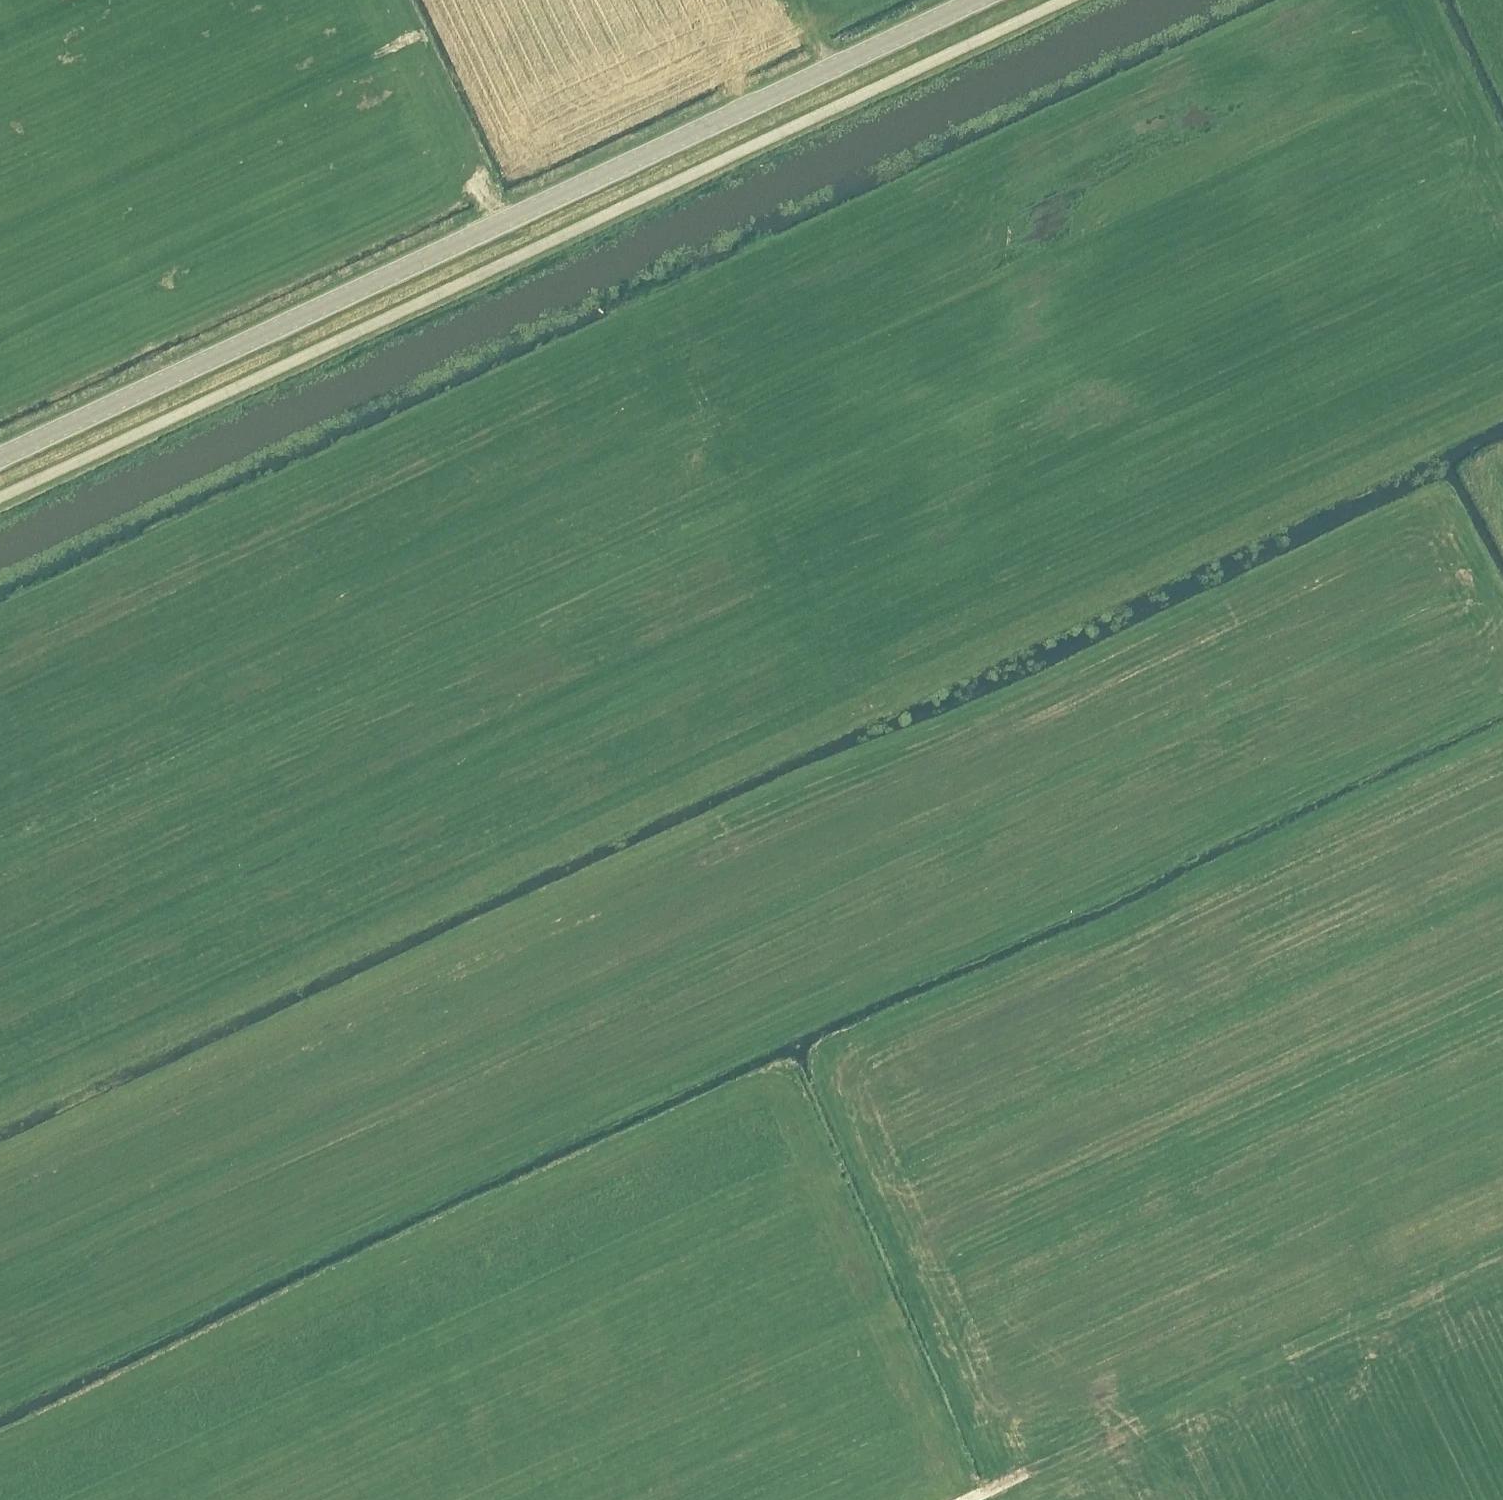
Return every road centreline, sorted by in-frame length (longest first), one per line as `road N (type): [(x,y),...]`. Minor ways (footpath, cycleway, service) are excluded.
road 1 (tertiary): [(0,461),(981,0)]
road 2 (track): [(1502,1251),(968,1499)]

